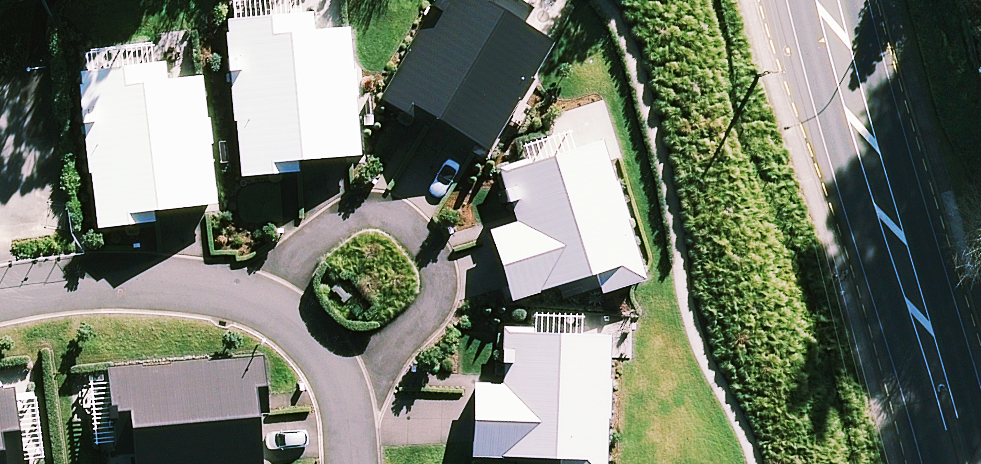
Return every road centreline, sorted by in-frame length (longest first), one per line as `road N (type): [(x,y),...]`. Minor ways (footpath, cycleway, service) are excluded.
road 1 (residential): [(242,310),(335,226),(358,216),(383,220),(428,268),(430,293),(415,322),(341,399)]
road 2 (secondary): [(915,305),(826,0)]
road 3 (residential): [(0,299),(144,285),(242,310)]
road 4 (secondary): [(915,305),(962,395),(980,460)]
road 5 (secondary): [(936,463),(923,410),(915,305)]
road 6 (residential): [(242,310),(325,363),(341,399)]

